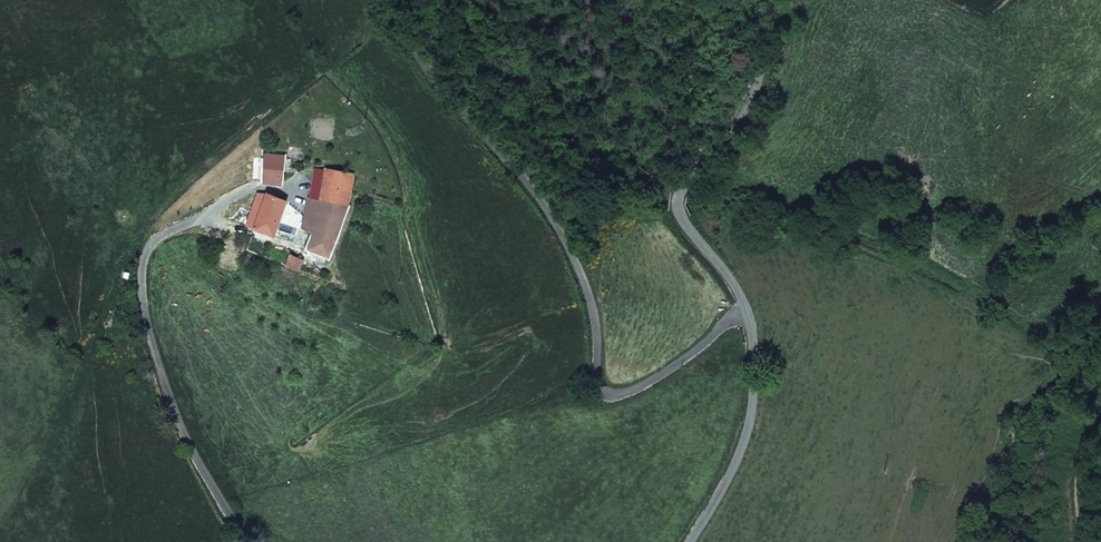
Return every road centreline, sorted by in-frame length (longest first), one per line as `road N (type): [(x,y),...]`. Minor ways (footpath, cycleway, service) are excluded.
road 1 (unclassified): [(388,0),(441,83),(539,198),(578,264),(597,324),(601,390),(612,396),(657,378),(748,311)]
road 2 (unclassified): [(748,311),(733,278),(678,212),(679,187),(766,76),(790,0)]
road 3 (unclassified): [(690,541),(747,429),(755,394),(748,311)]

